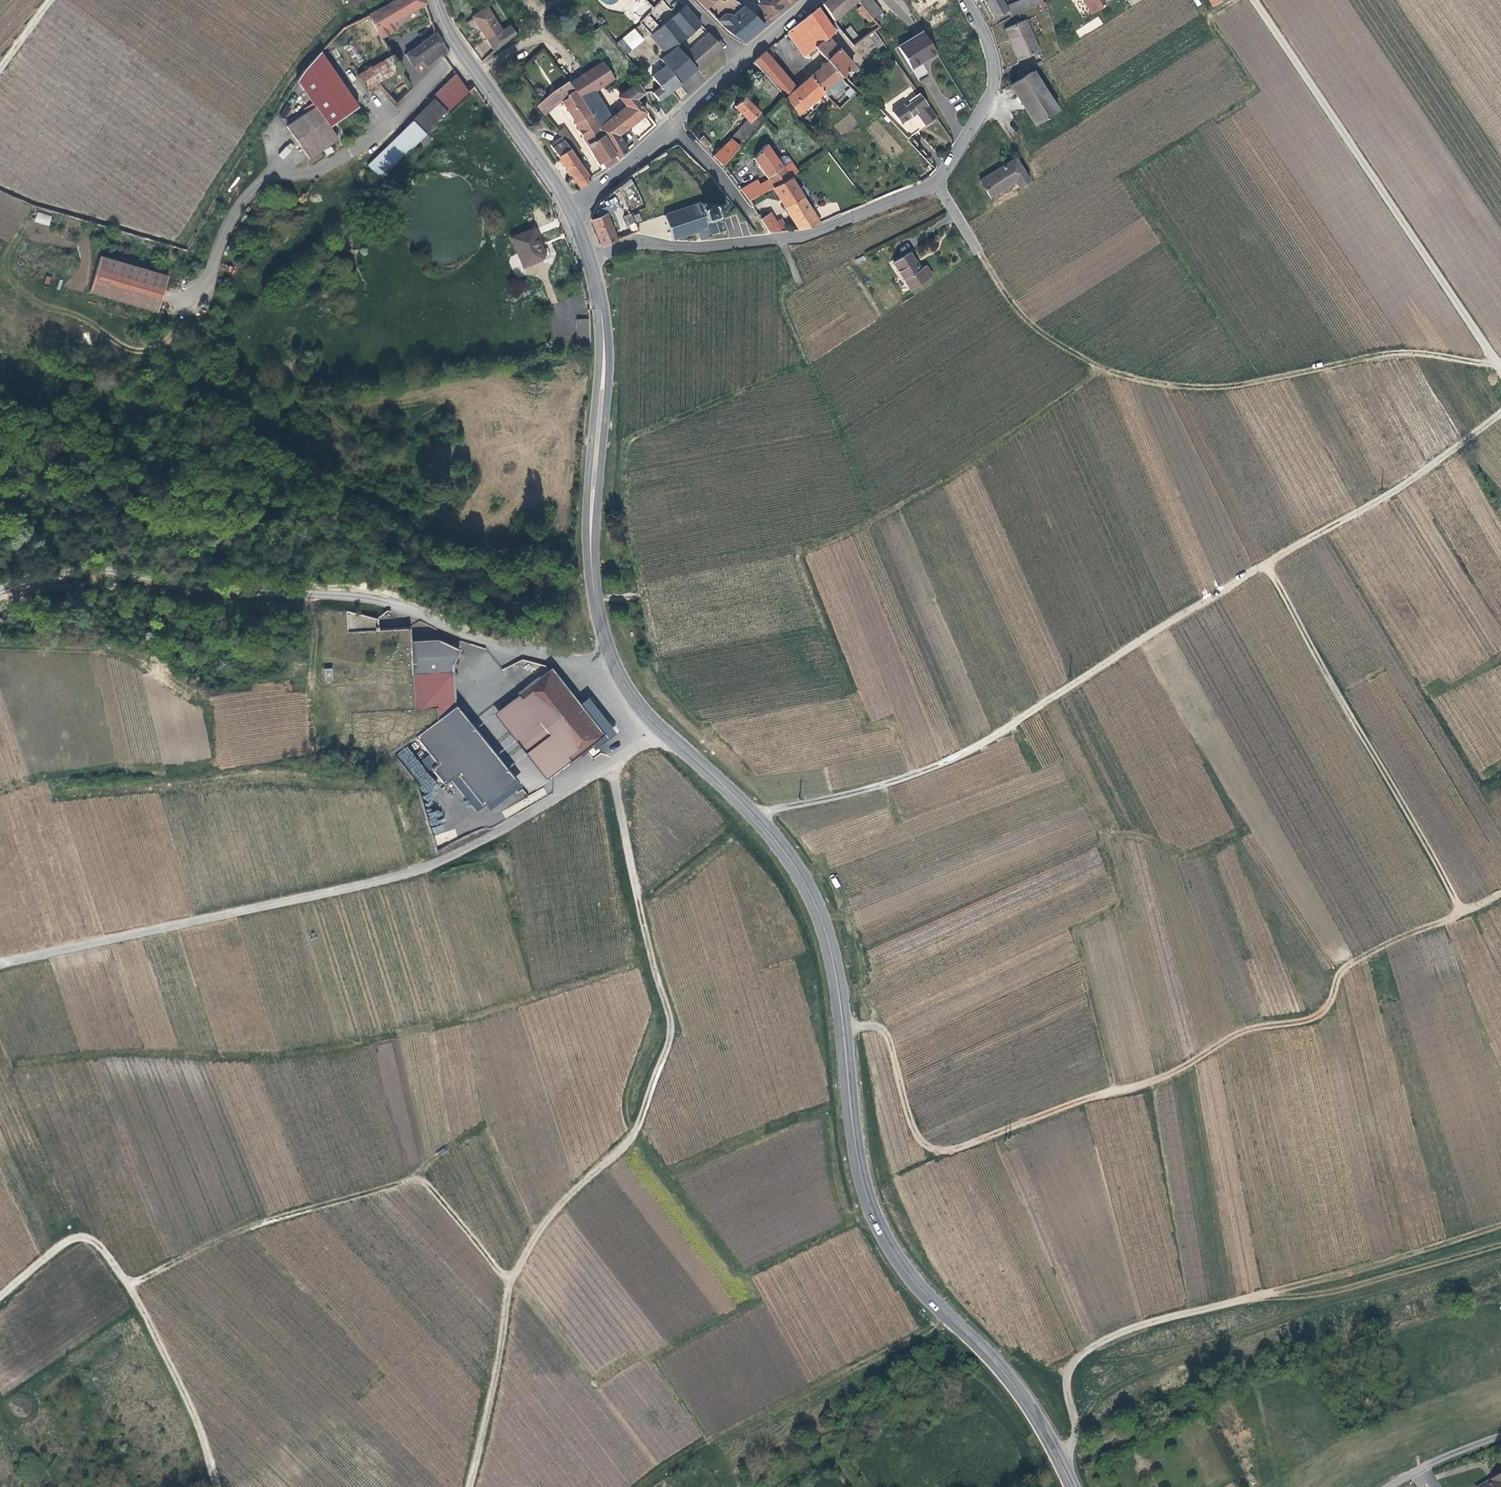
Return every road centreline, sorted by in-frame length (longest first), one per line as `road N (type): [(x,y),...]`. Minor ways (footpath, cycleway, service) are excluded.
road 1 (secondary): [(1074,1486),(1025,1397),(919,1286),(873,1209),(858,1154),(846,1009),(819,898),(759,812),(666,729)]
road 2 (track): [(1500,415),(1010,728),(929,771),(759,812)]
road 3 (track): [(1500,892),(1354,959),(1340,970),(1326,1012),(1316,1019),(1249,1026),(1183,1066),(1106,1088),(959,1150),(927,1143),(885,1031),(848,1034)]
road 4 (track): [(471,1486),(508,1282),(551,1215),(633,1135),(673,1027),(616,767)]
road 5 (unclassified): [(0,963),(411,873),(512,827),(666,729)]
road 6 (track): [(222,1486),(195,1404),(129,1282),(259,1223),(419,1178),(508,1282)]
road 7 (track): [(0,594),(106,573),(241,595),(352,598),(496,645),(618,666)]
road 8 (track): [(1496,362),(1408,352),(1222,388),(1150,381),(1104,369),(1050,336),(1021,310),(976,242)]
road 9 (secondary): [(666,729),(618,666),(599,620),(591,560),(604,318),(589,256)]
road 10 (unclassified): [(1500,365),(1255,0)]
road 11 (track): [(1268,568),(1465,908)]
road 12 (residential): [(939,182),(834,226),(781,239),(640,244),(589,256)]
road 13 (track): [(953,1319),(670,1466),(646,1486)]
road 14 (track): [(1261,1291),(1110,1336),(1075,1362),(1067,1375),(1080,1444),(1061,1460)]
road 15 (secondary): [(570,208),(462,53),(437,0)]
road 16 (residential): [(967,0),(996,67),(992,95),(939,182)]
road 17 (track): [(129,1282),(89,1237),(73,1236),(0,1298)]
road 18 (residential): [(674,121),(570,208)]
road 19 (unclassified): [(1500,1438),(1391,1486)]

